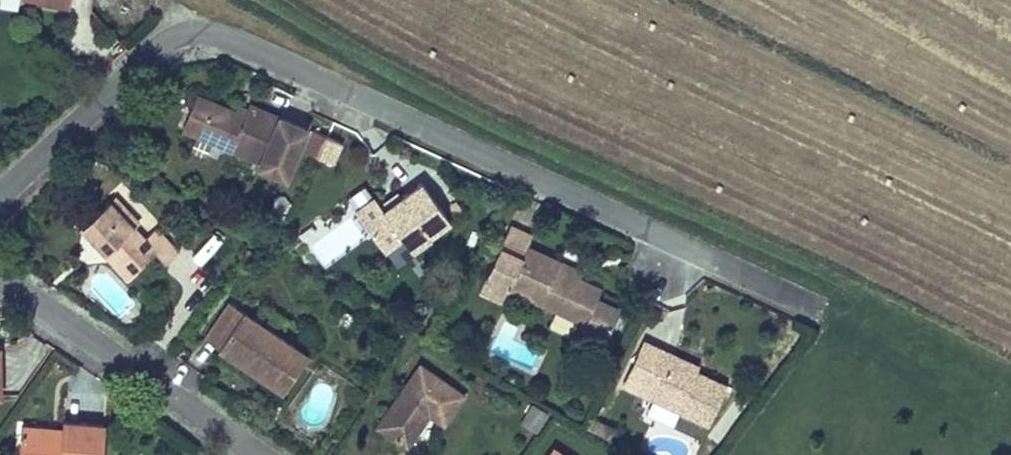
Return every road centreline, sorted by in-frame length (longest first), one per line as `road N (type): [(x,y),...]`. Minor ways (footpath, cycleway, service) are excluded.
road 1 (residential): [(0,196),(165,42),(203,32),(817,307)]
road 2 (residential): [(0,274),(259,454)]

